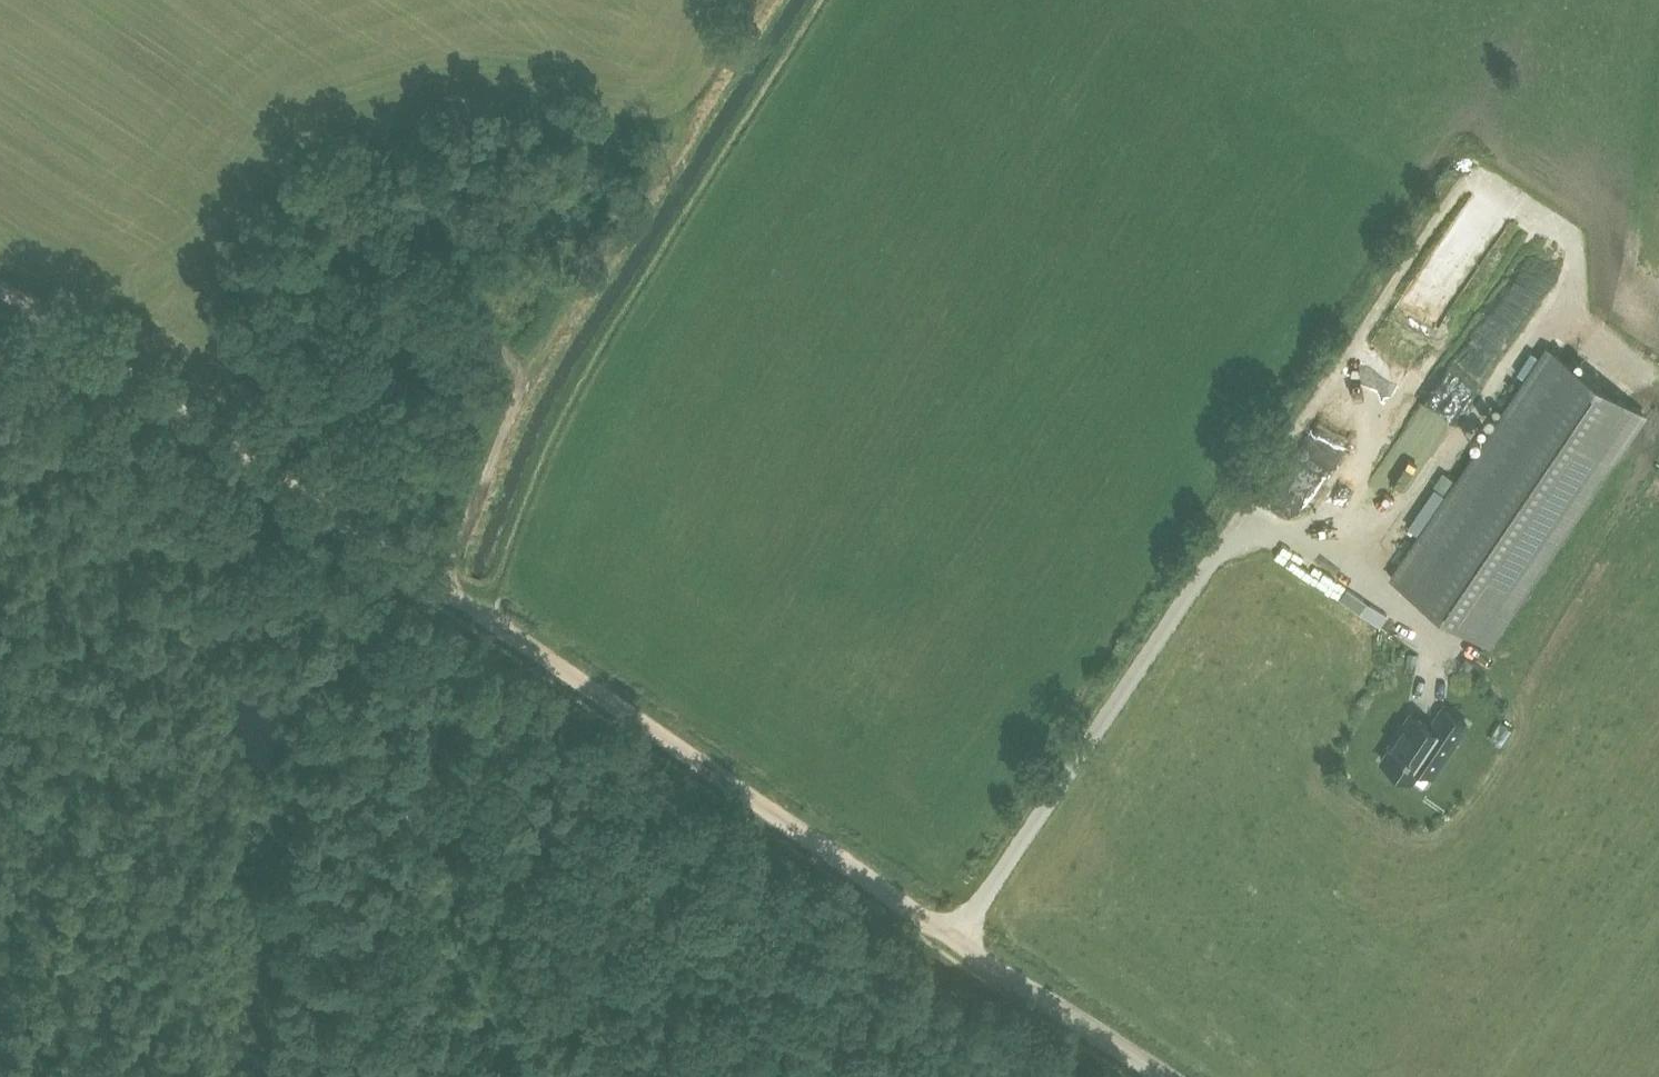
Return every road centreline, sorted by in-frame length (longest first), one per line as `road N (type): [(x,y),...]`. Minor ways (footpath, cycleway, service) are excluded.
road 1 (track): [(1168,1076),(0,290)]
road 2 (track): [(429,600),(532,380),(693,131)]

